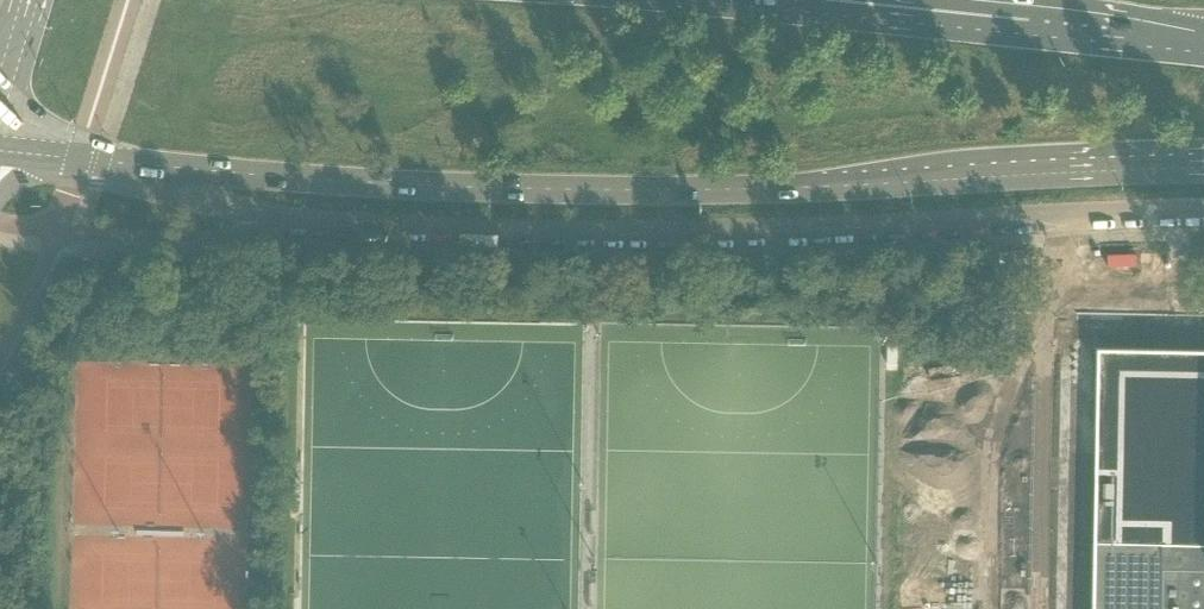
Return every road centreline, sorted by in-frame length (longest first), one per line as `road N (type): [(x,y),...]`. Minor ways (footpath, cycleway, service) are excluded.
road 1 (unclassified): [(140,165),(288,221),(650,233),(1203,217)]
road 2 (primary): [(140,165),(415,187),(584,191),(1203,169)]
road 3 (primary): [(1192,37),(830,0)]

